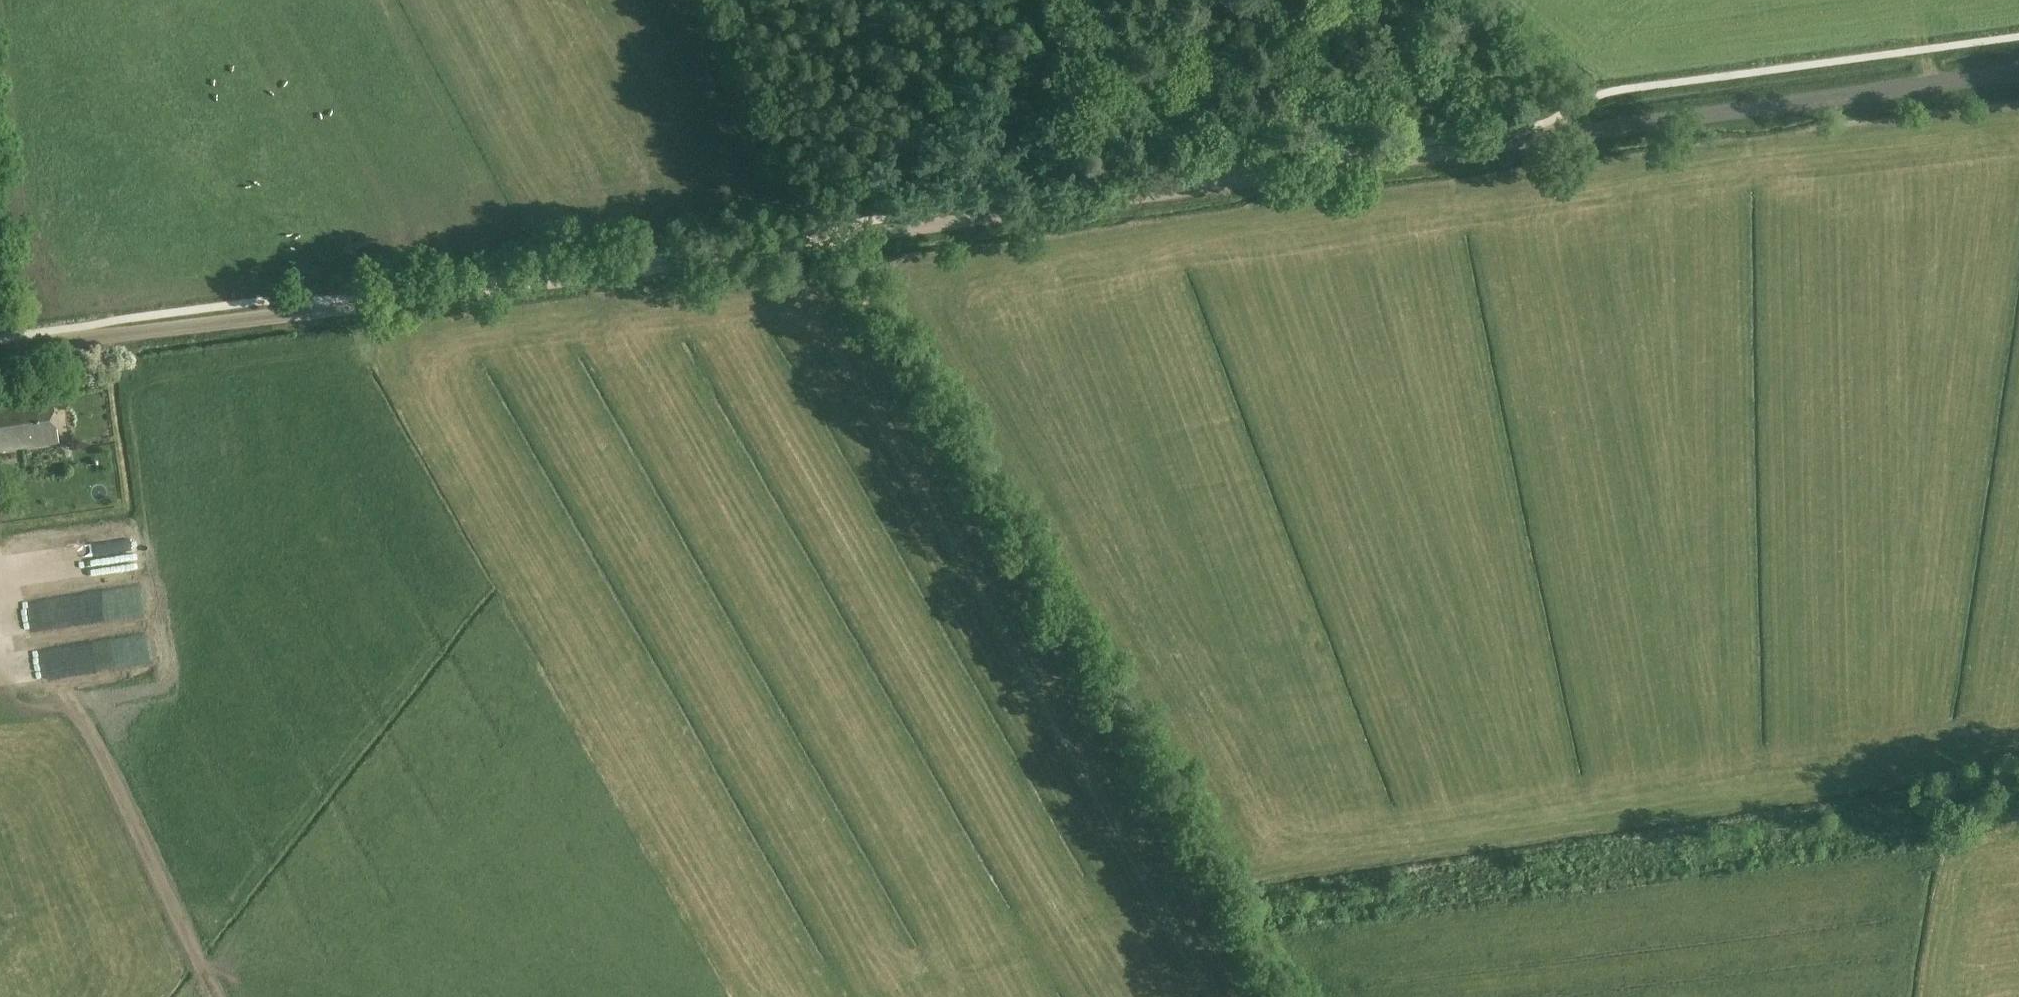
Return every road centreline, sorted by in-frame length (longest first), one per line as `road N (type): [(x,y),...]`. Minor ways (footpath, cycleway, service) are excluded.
road 1 (track): [(2018,70),(855,239),(0,349)]
road 2 (track): [(0,600),(15,672),(76,701),(218,996)]

